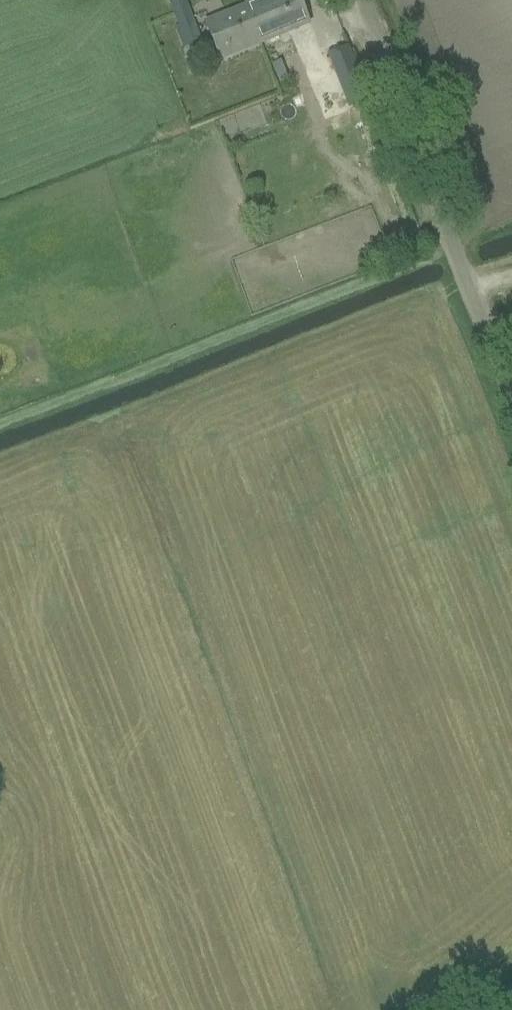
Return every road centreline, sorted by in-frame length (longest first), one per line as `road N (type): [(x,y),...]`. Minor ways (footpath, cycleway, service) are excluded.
road 1 (unclassified): [(511,406),(359,0)]

